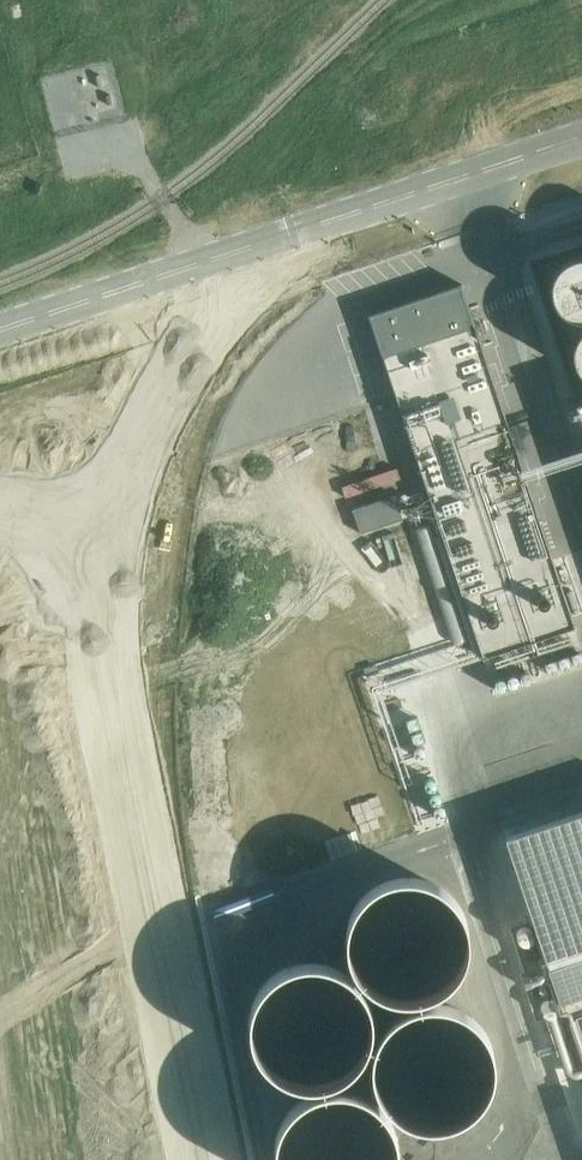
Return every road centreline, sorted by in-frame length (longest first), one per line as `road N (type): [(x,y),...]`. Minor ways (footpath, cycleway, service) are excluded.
road 1 (unclassified): [(167,509),(158,703),(164,792),(218,1159)]
road 2 (unclassified): [(388,200),(314,250),(238,343),(202,397),(167,509)]
road 3 (unclassified): [(388,200),(581,136)]
road 4 (unclassified): [(0,474),(167,509)]

